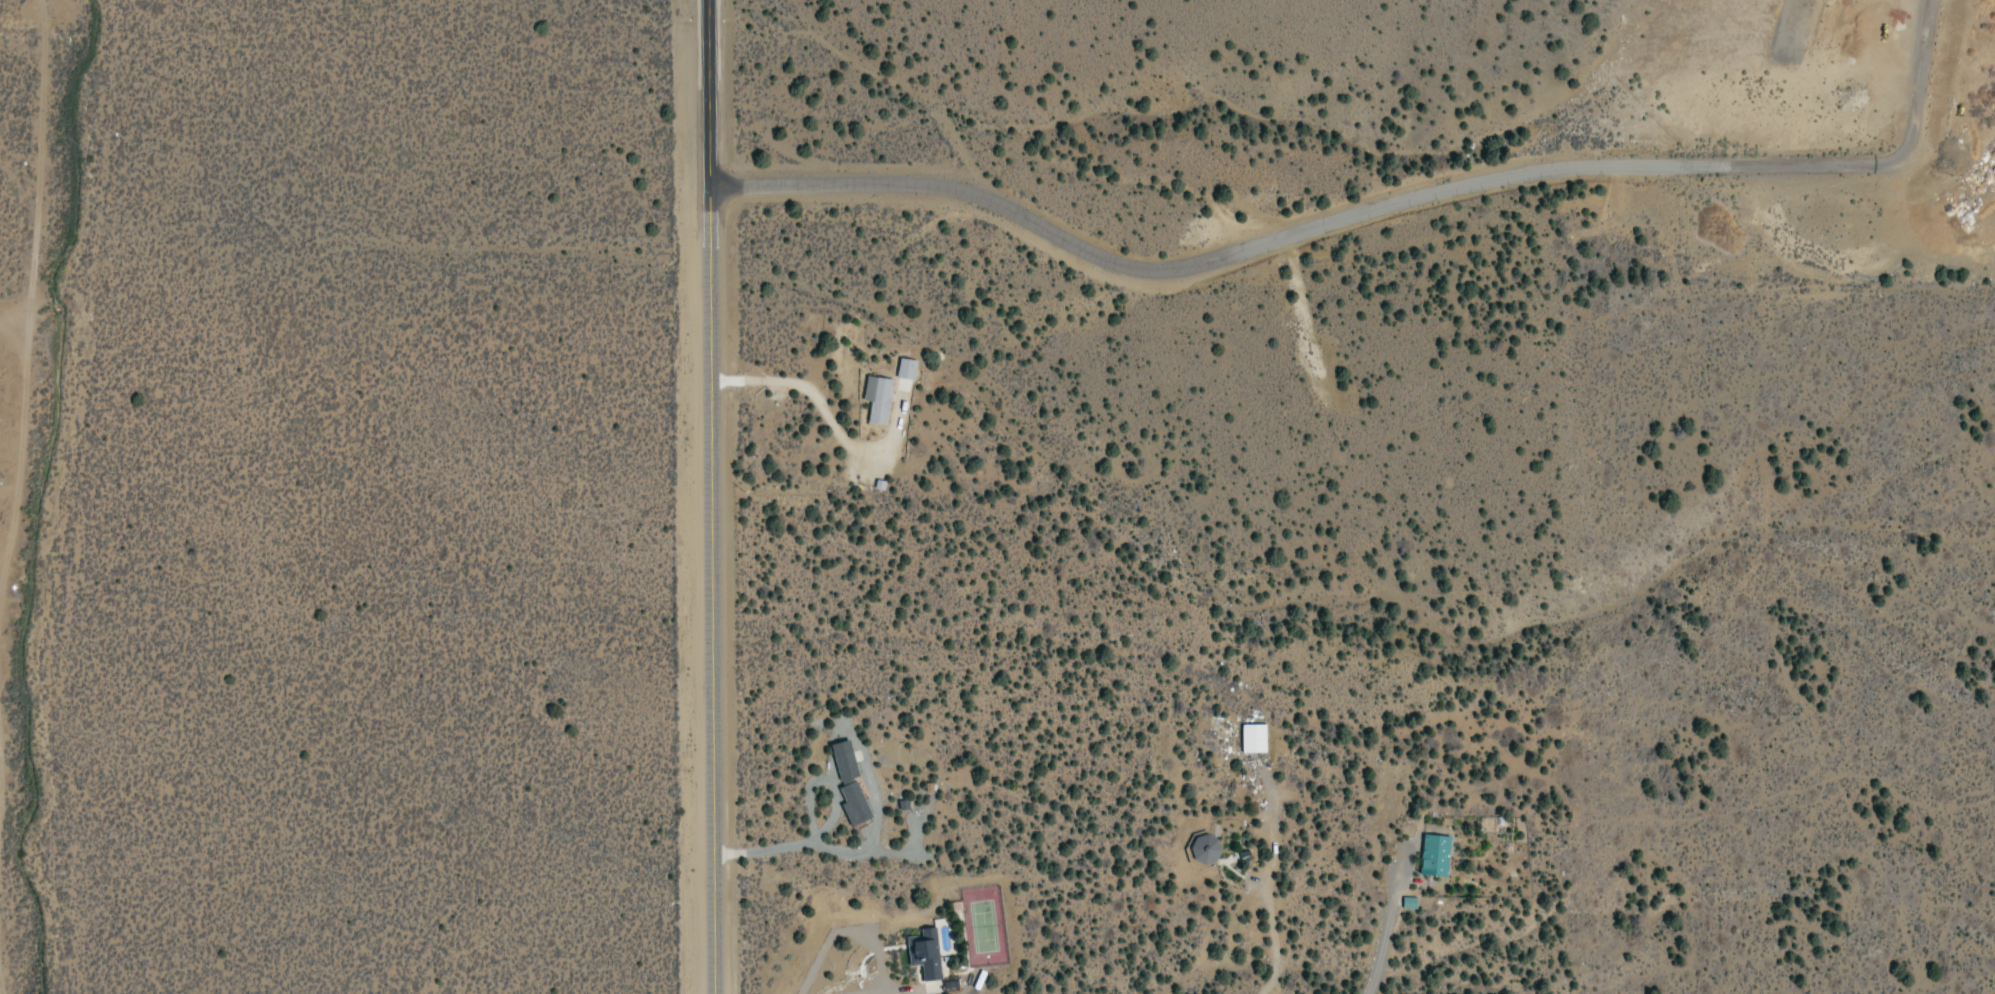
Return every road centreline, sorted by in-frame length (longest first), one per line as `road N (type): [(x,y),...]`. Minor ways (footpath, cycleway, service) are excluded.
road 1 (tertiary): [(708,993),(699,0)]
road 2 (track): [(33,0),(35,121),(0,544)]

